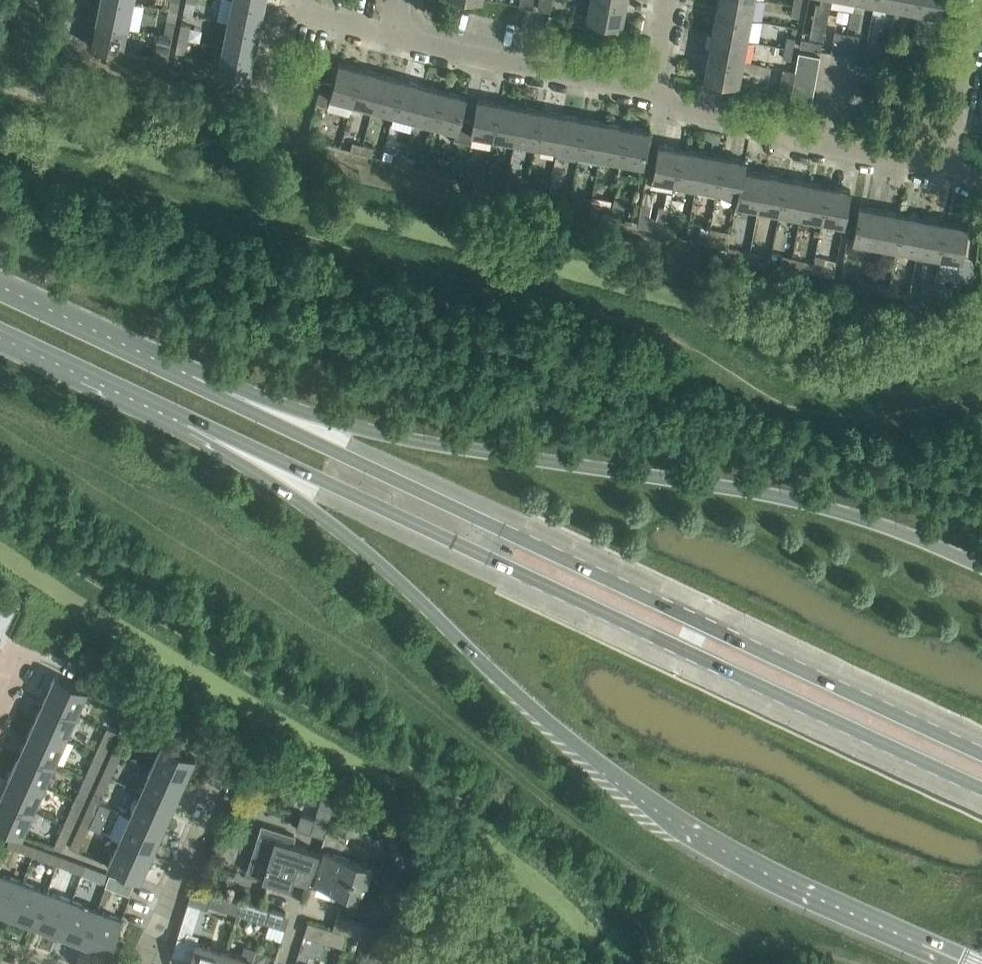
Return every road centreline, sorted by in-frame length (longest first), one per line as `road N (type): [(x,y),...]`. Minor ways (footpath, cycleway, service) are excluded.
road 1 (secondary): [(287,462),(550,723),(667,814),(761,875),(969,963)]
road 2 (secondary): [(981,751),(219,389)]
road 3 (secondary): [(981,561),(890,517),(820,501),(388,435),(219,389)]
road 4 (secondary): [(287,462),(981,791)]
road 5 (residential): [(654,90),(693,110),(945,168),(975,0)]
road 6 (secondary): [(0,330),(287,462)]
road 7 (residential): [(393,35),(654,90)]
road 8 (secondary): [(219,389),(0,290)]
road 9 (residential): [(146,963),(232,760)]

